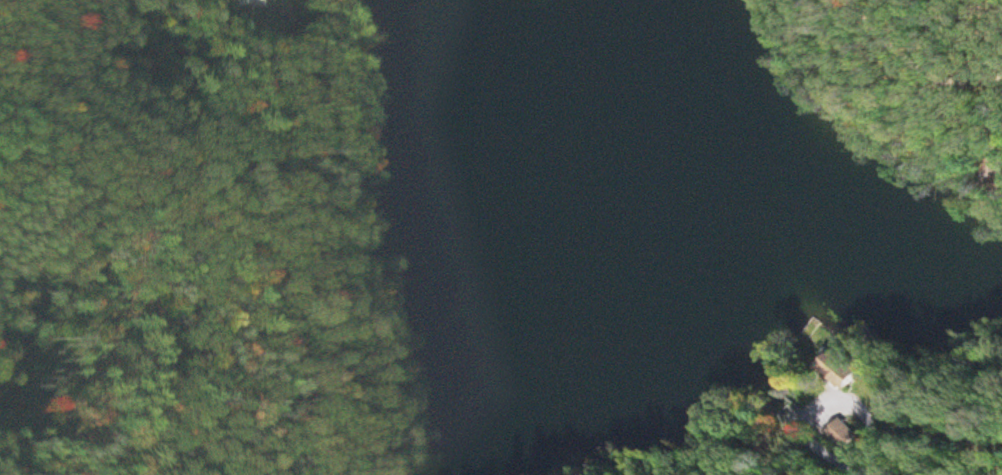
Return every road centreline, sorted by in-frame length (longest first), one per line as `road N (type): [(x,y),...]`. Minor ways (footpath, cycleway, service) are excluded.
road 1 (track): [(0,134),(88,112),(143,65),(233,61)]

